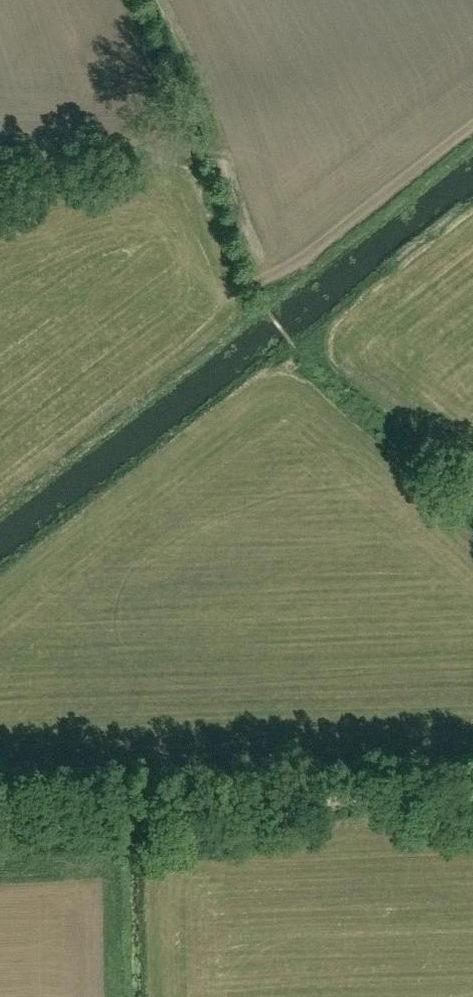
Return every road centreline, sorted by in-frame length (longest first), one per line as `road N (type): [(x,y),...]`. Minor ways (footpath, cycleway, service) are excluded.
road 1 (track): [(0,816),(472,801)]

